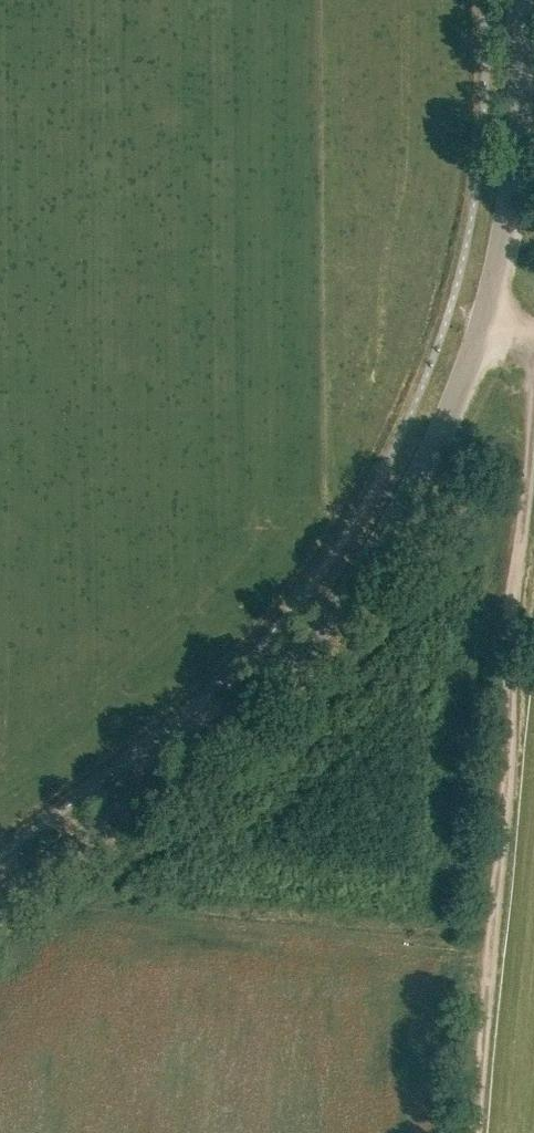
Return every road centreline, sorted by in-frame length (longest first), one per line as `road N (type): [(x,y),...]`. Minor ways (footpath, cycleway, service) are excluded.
road 1 (tertiary): [(0,898),(172,772),(258,695),(395,512),(454,403),(484,318),(513,168),(514,0)]
road 2 (track): [(466,1132),(527,456),(528,329)]

